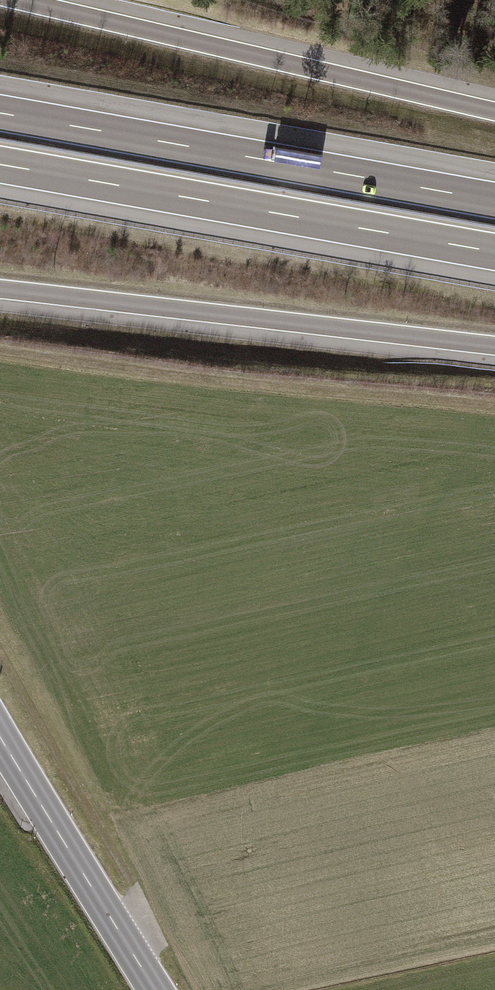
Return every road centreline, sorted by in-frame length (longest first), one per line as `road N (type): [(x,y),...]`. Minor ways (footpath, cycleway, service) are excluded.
road 1 (motorway): [(0,165),(494,253)]
road 2 (motorway): [(494,200),(0,113)]
road 3 (motorway): [(0,289),(494,346)]
road 4 (track): [(0,351),(494,405)]
road 5 (motorway): [(494,111),(21,0)]
road 6 (track): [(133,955),(137,889),(0,656)]
road 7 (tertiary): [(154,989),(0,741)]

